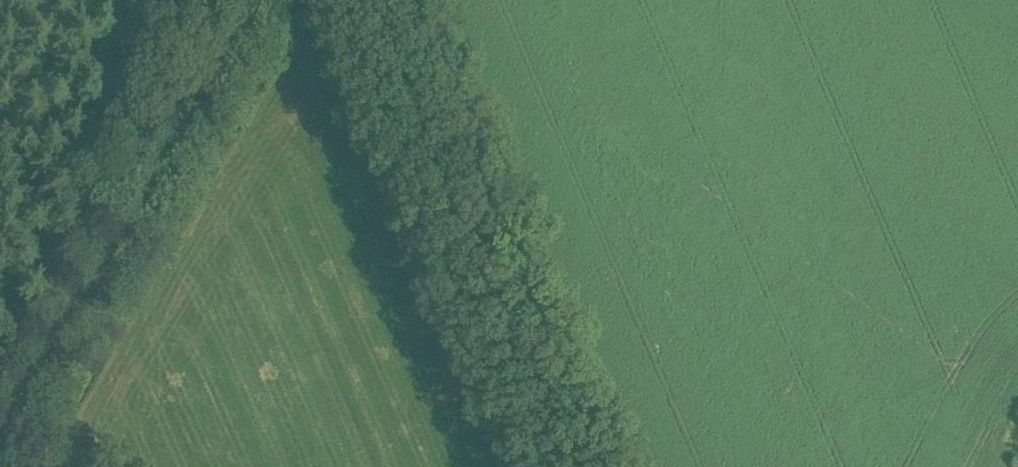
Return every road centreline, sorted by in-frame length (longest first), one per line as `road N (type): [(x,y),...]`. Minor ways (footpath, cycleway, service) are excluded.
road 1 (unclassified): [(570,466),(368,0)]

